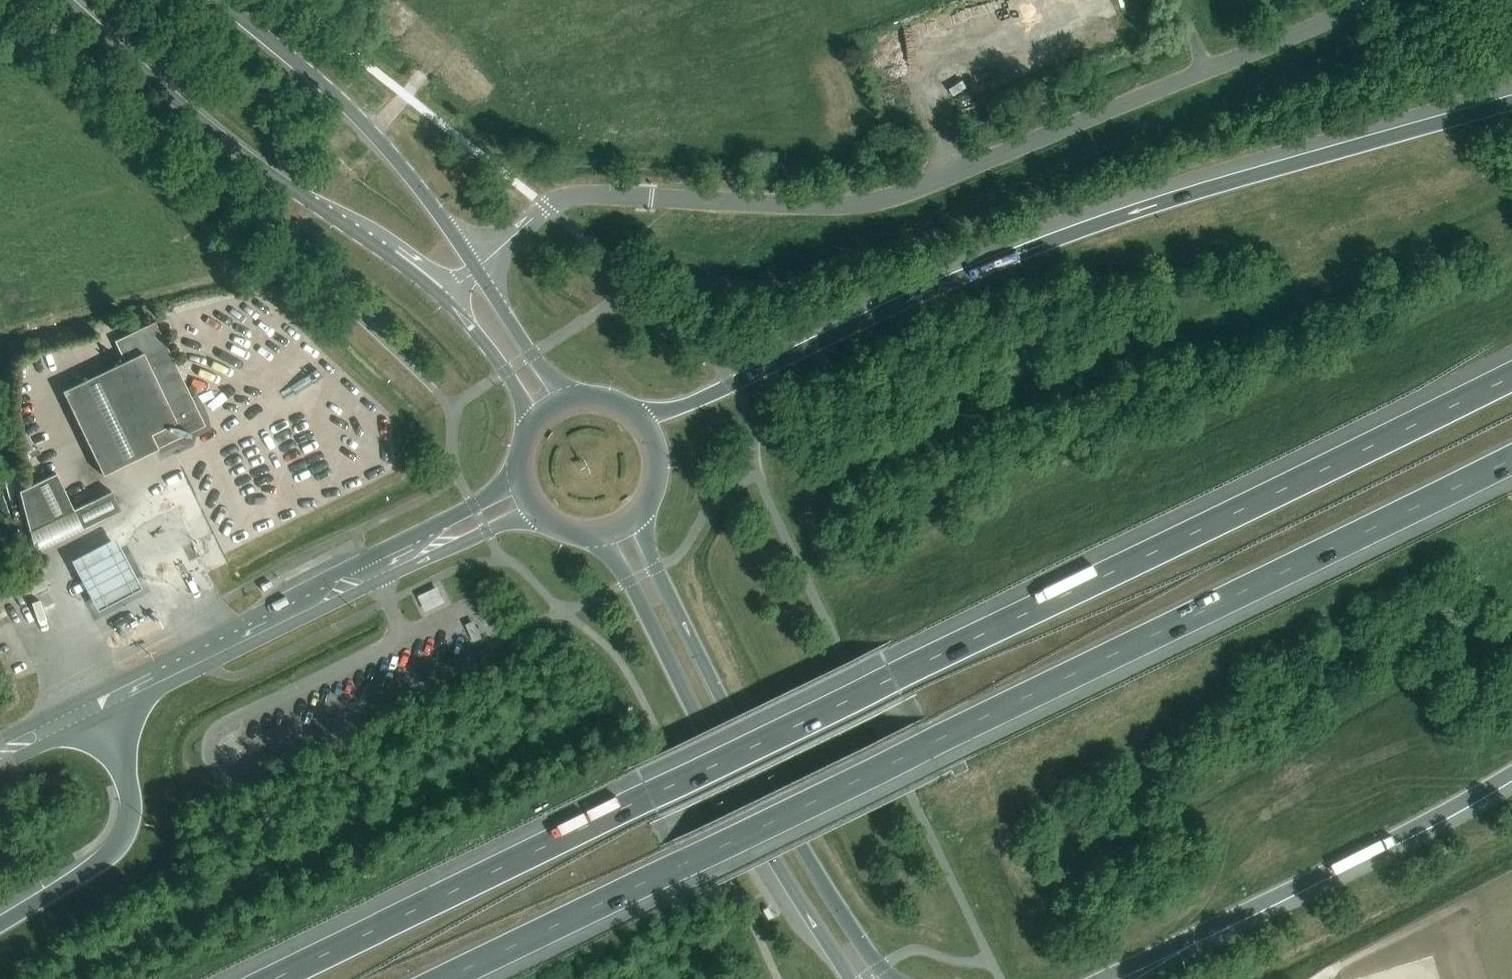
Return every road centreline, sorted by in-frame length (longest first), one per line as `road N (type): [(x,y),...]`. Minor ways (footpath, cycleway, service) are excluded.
road 1 (motorway): [(1511,372),(271,978)]
road 2 (motorway): [(447,978),(1511,459)]
road 3 (unclassified): [(476,269),(546,207),(574,194),(846,205),(922,190),(1340,21),(1369,0)]
road 4 (motorway): [(1511,103),(1031,248),(686,404),(635,419)]
road 5 (secondary): [(889,978),(805,855),(674,606),(638,513)]
road 6 (secondary): [(595,534),(629,581),(774,864),(846,978)]
road 7 (secondary): [(67,0),(198,118),(443,299)]
road 8 (secondary): [(101,705),(528,497)]
road 9 (motorway): [(1103,978),(1511,774)]
road 10 (secondary): [(476,269),(374,133),(220,0)]
road 11 (motorway): [(101,705),(131,798),(126,833),(104,860),(0,926)]
road 12 (secondary): [(572,402),(476,269)]
road 13 (secondary): [(443,299),(536,426)]

